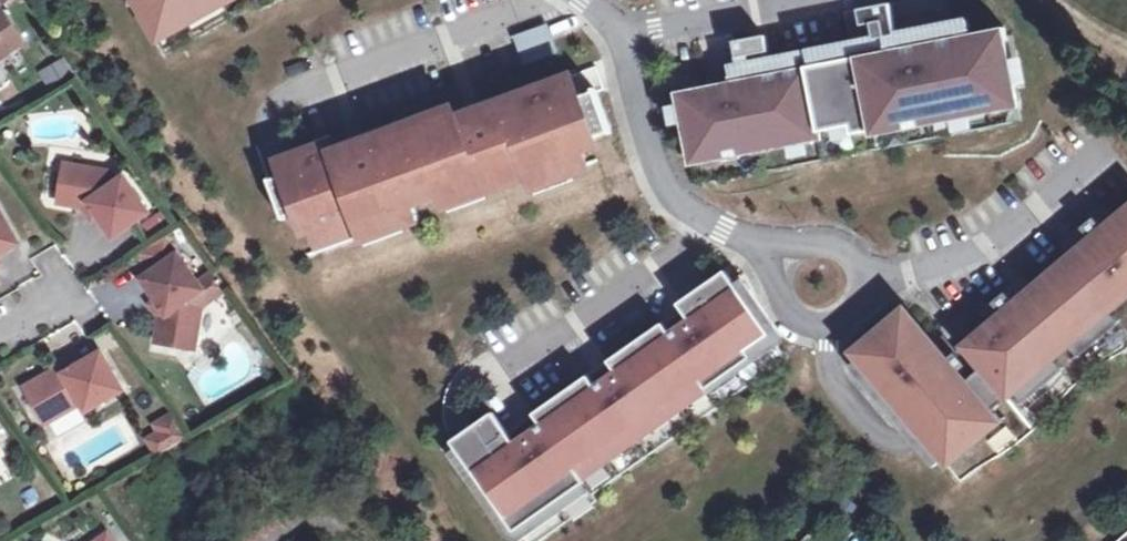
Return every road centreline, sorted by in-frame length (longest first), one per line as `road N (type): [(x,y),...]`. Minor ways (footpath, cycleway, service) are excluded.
road 1 (residential): [(580,0),(629,37),(640,128),(680,201),(782,267)]
road 2 (residential): [(799,319),(841,321),(861,300),(864,273),(850,249),(825,239),(799,246),(782,267)]

